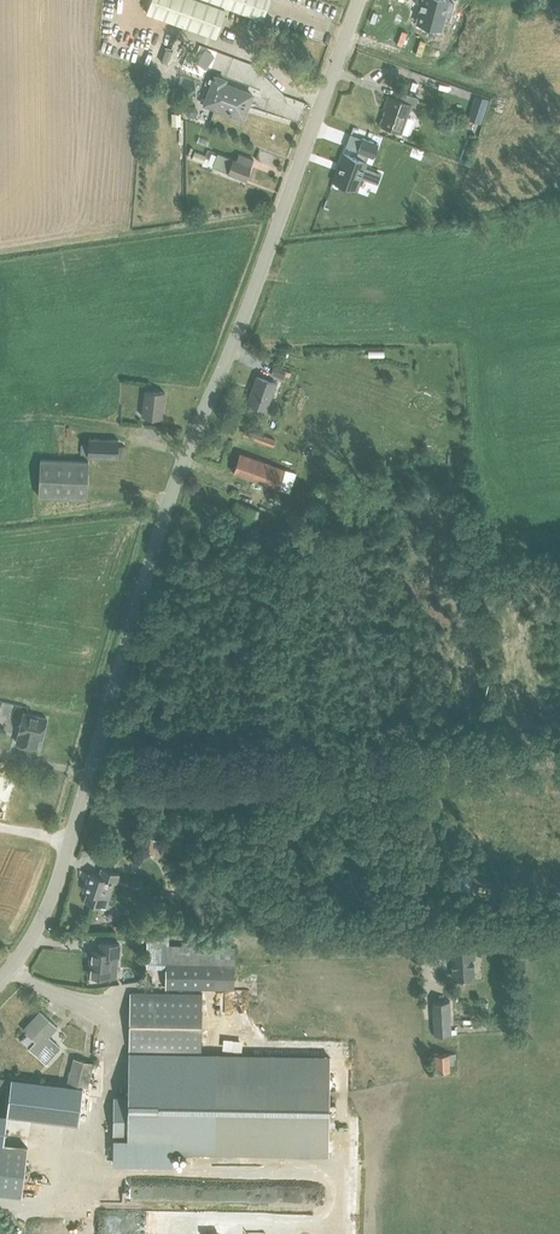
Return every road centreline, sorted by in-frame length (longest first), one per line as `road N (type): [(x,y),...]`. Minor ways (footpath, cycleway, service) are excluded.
road 1 (unclassified): [(0,982),(59,881),(162,521),(359,0)]

